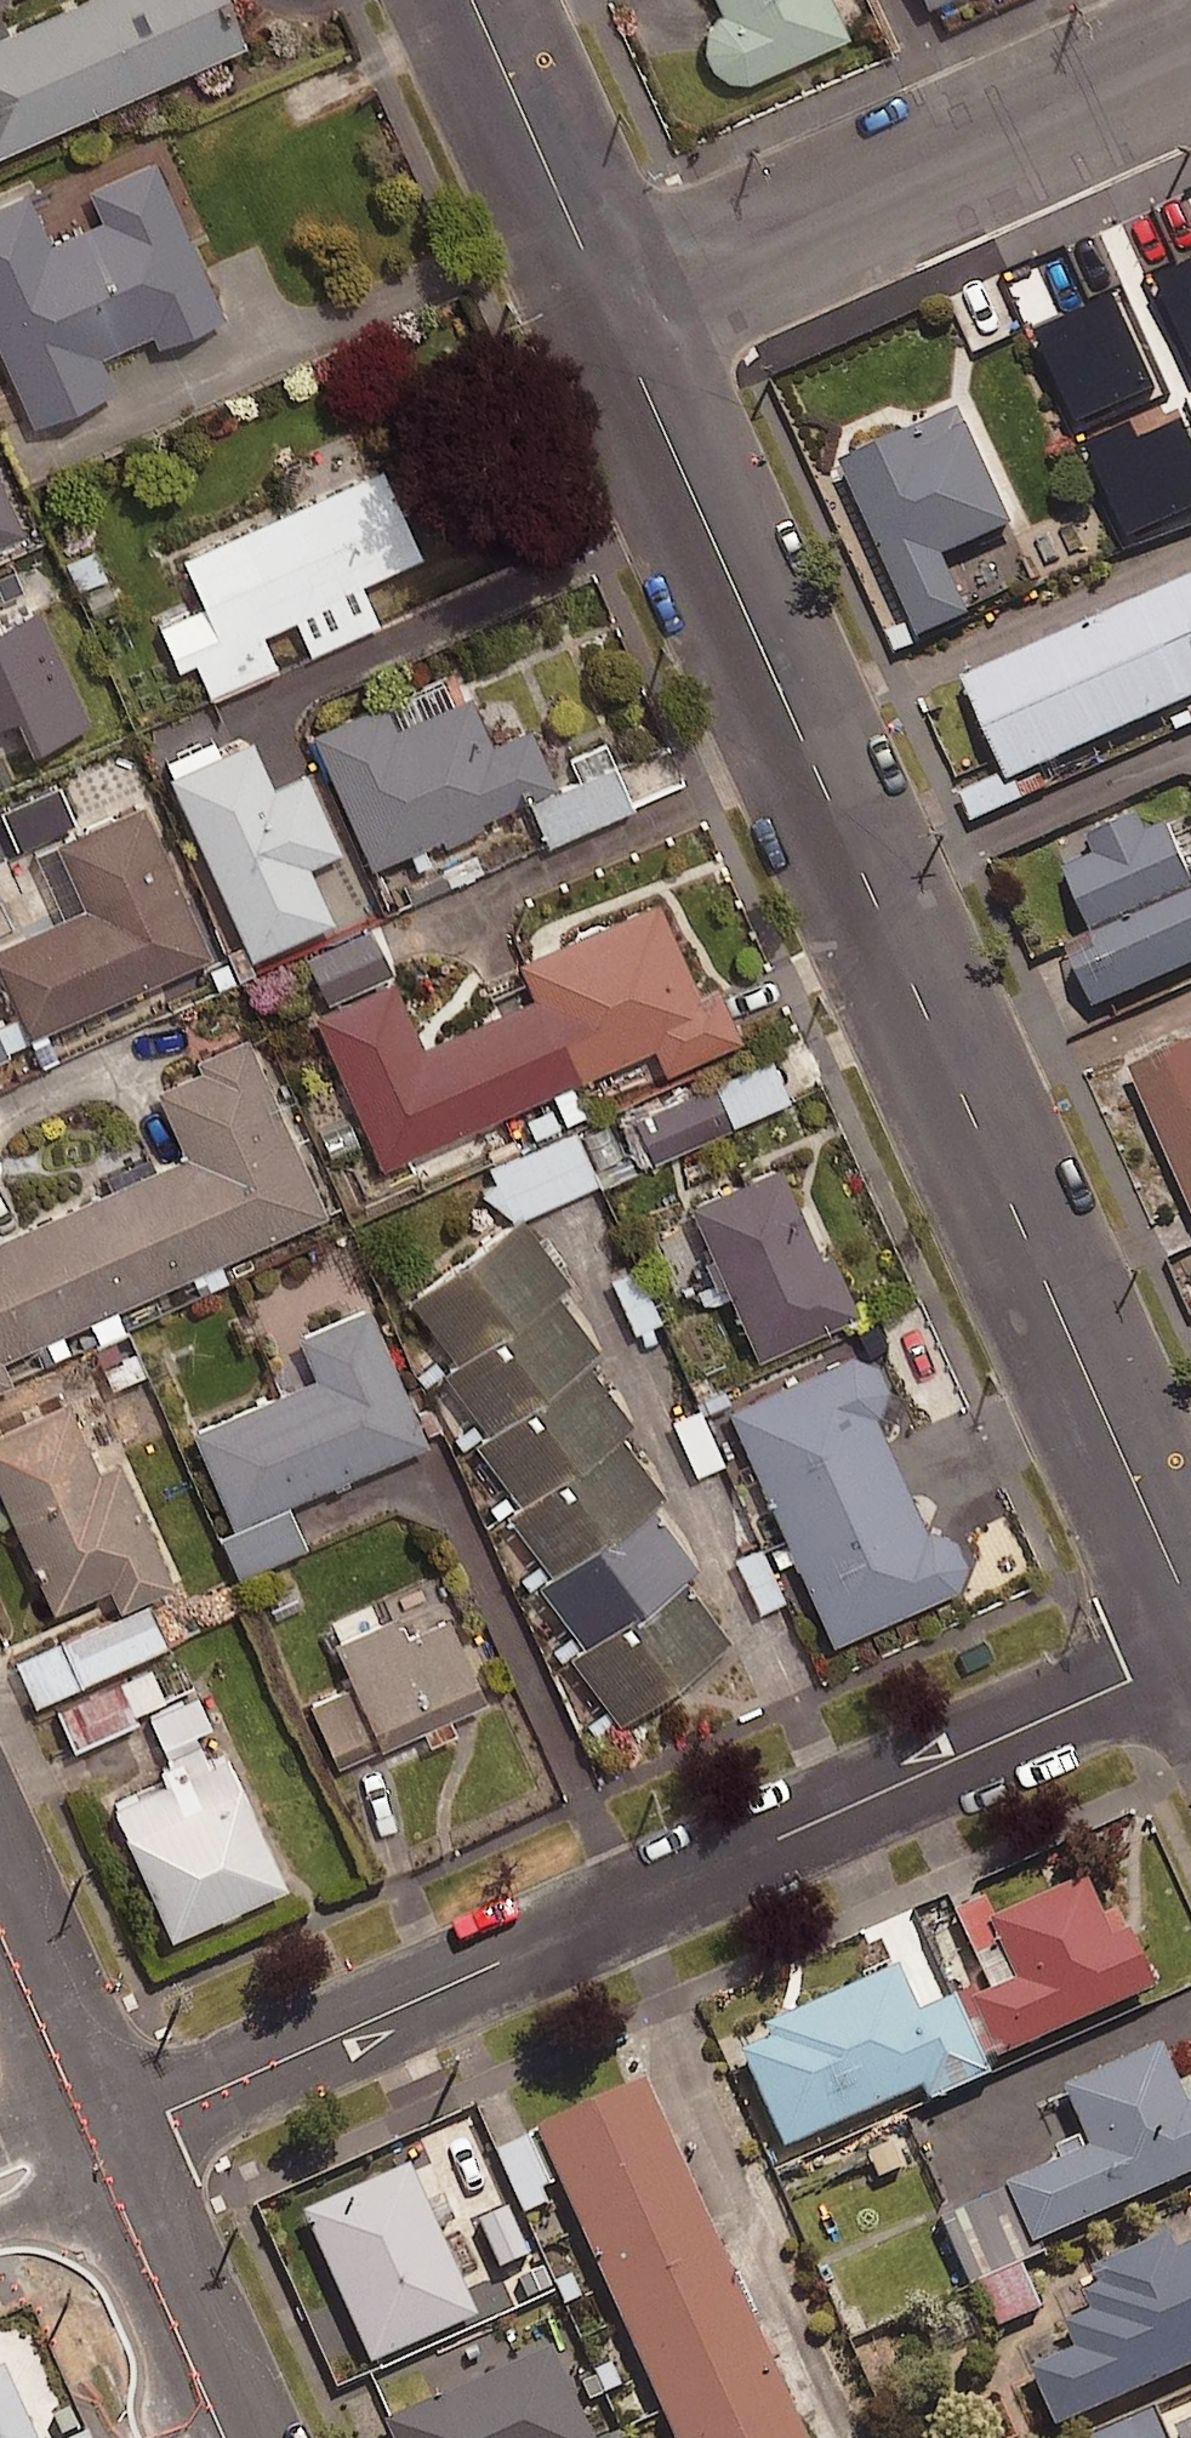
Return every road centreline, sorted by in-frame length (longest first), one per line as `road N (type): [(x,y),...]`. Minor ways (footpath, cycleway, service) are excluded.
road 1 (residential): [(1190,1610),(610,311)]
road 2 (residential): [(94,2146),(1190,1652)]
road 3 (residential): [(610,311),(1190,54)]
road 4 (residential): [(610,311),(470,0)]
road 5 (residential): [(224,2437),(94,2146)]
road 6 (residential): [(94,2146),(0,1934)]

